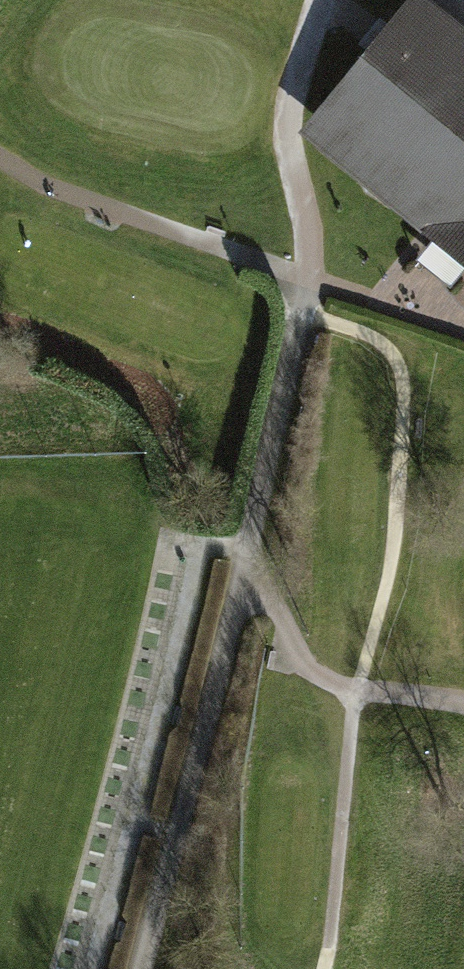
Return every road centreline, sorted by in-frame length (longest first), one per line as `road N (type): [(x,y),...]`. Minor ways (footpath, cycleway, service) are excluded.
road 1 (track): [(137,968),(310,287),(288,108),(320,0)]
road 2 (track): [(0,175),(20,191),(310,287)]
road 3 (track): [(243,551),(293,653),(355,691),(463,703)]

